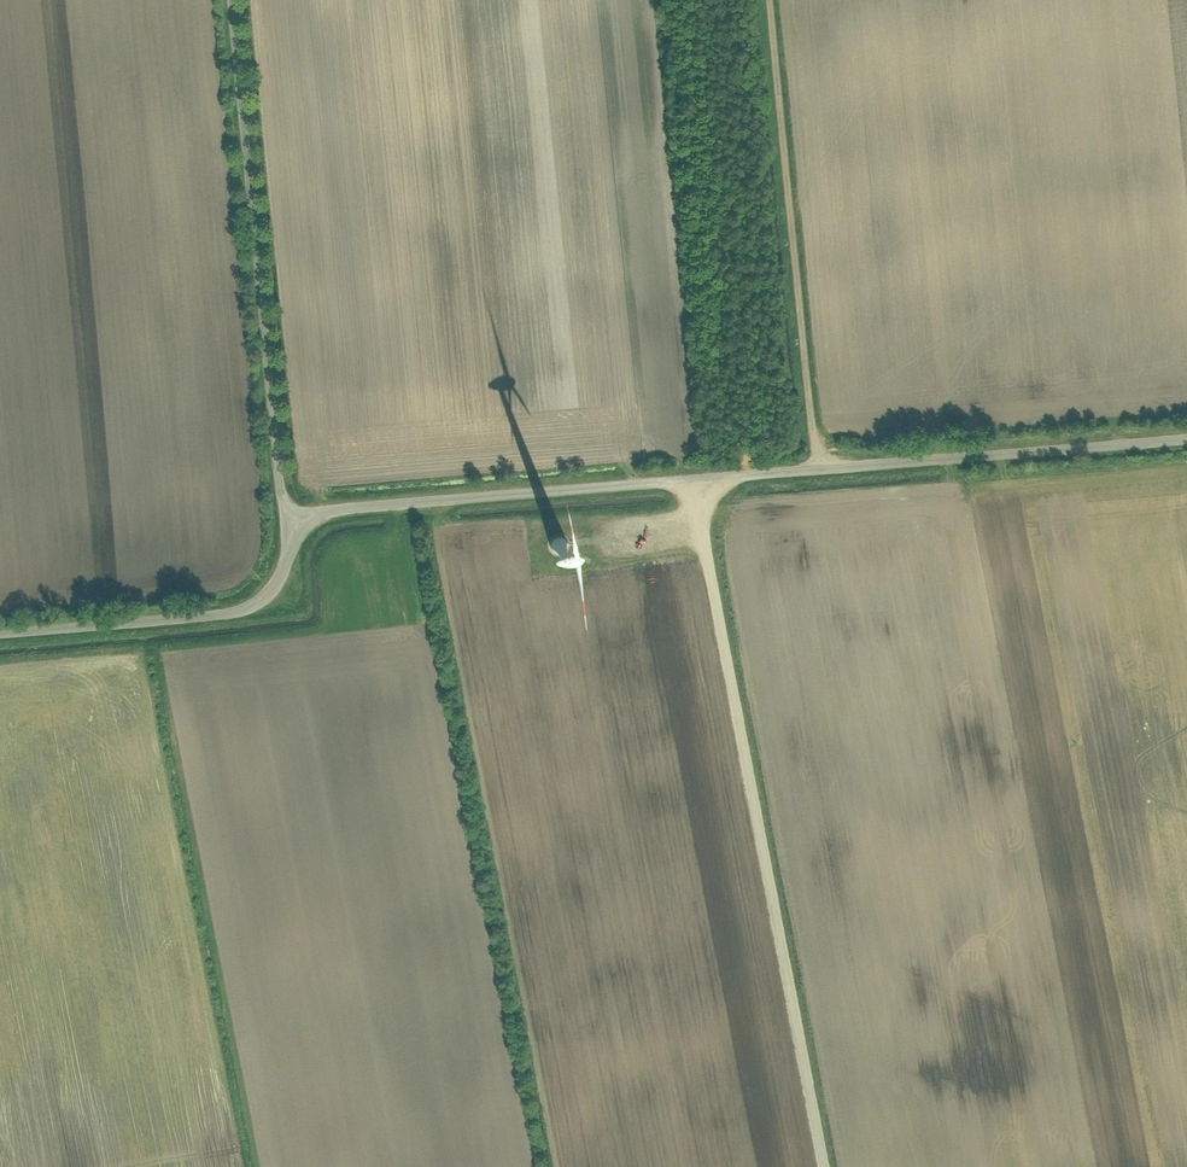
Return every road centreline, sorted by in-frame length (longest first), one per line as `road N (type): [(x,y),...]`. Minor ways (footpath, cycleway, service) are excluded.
road 1 (unclassified): [(296,524),(320,512),(1186,440)]
road 2 (track): [(822,1166),(698,523),(699,478)]
road 3 (unclassified): [(296,524),(281,495),(232,0)]
road 4 (track): [(765,0),(820,469)]
road 5 (unclassified): [(0,635),(250,609),(277,584),(296,524)]

